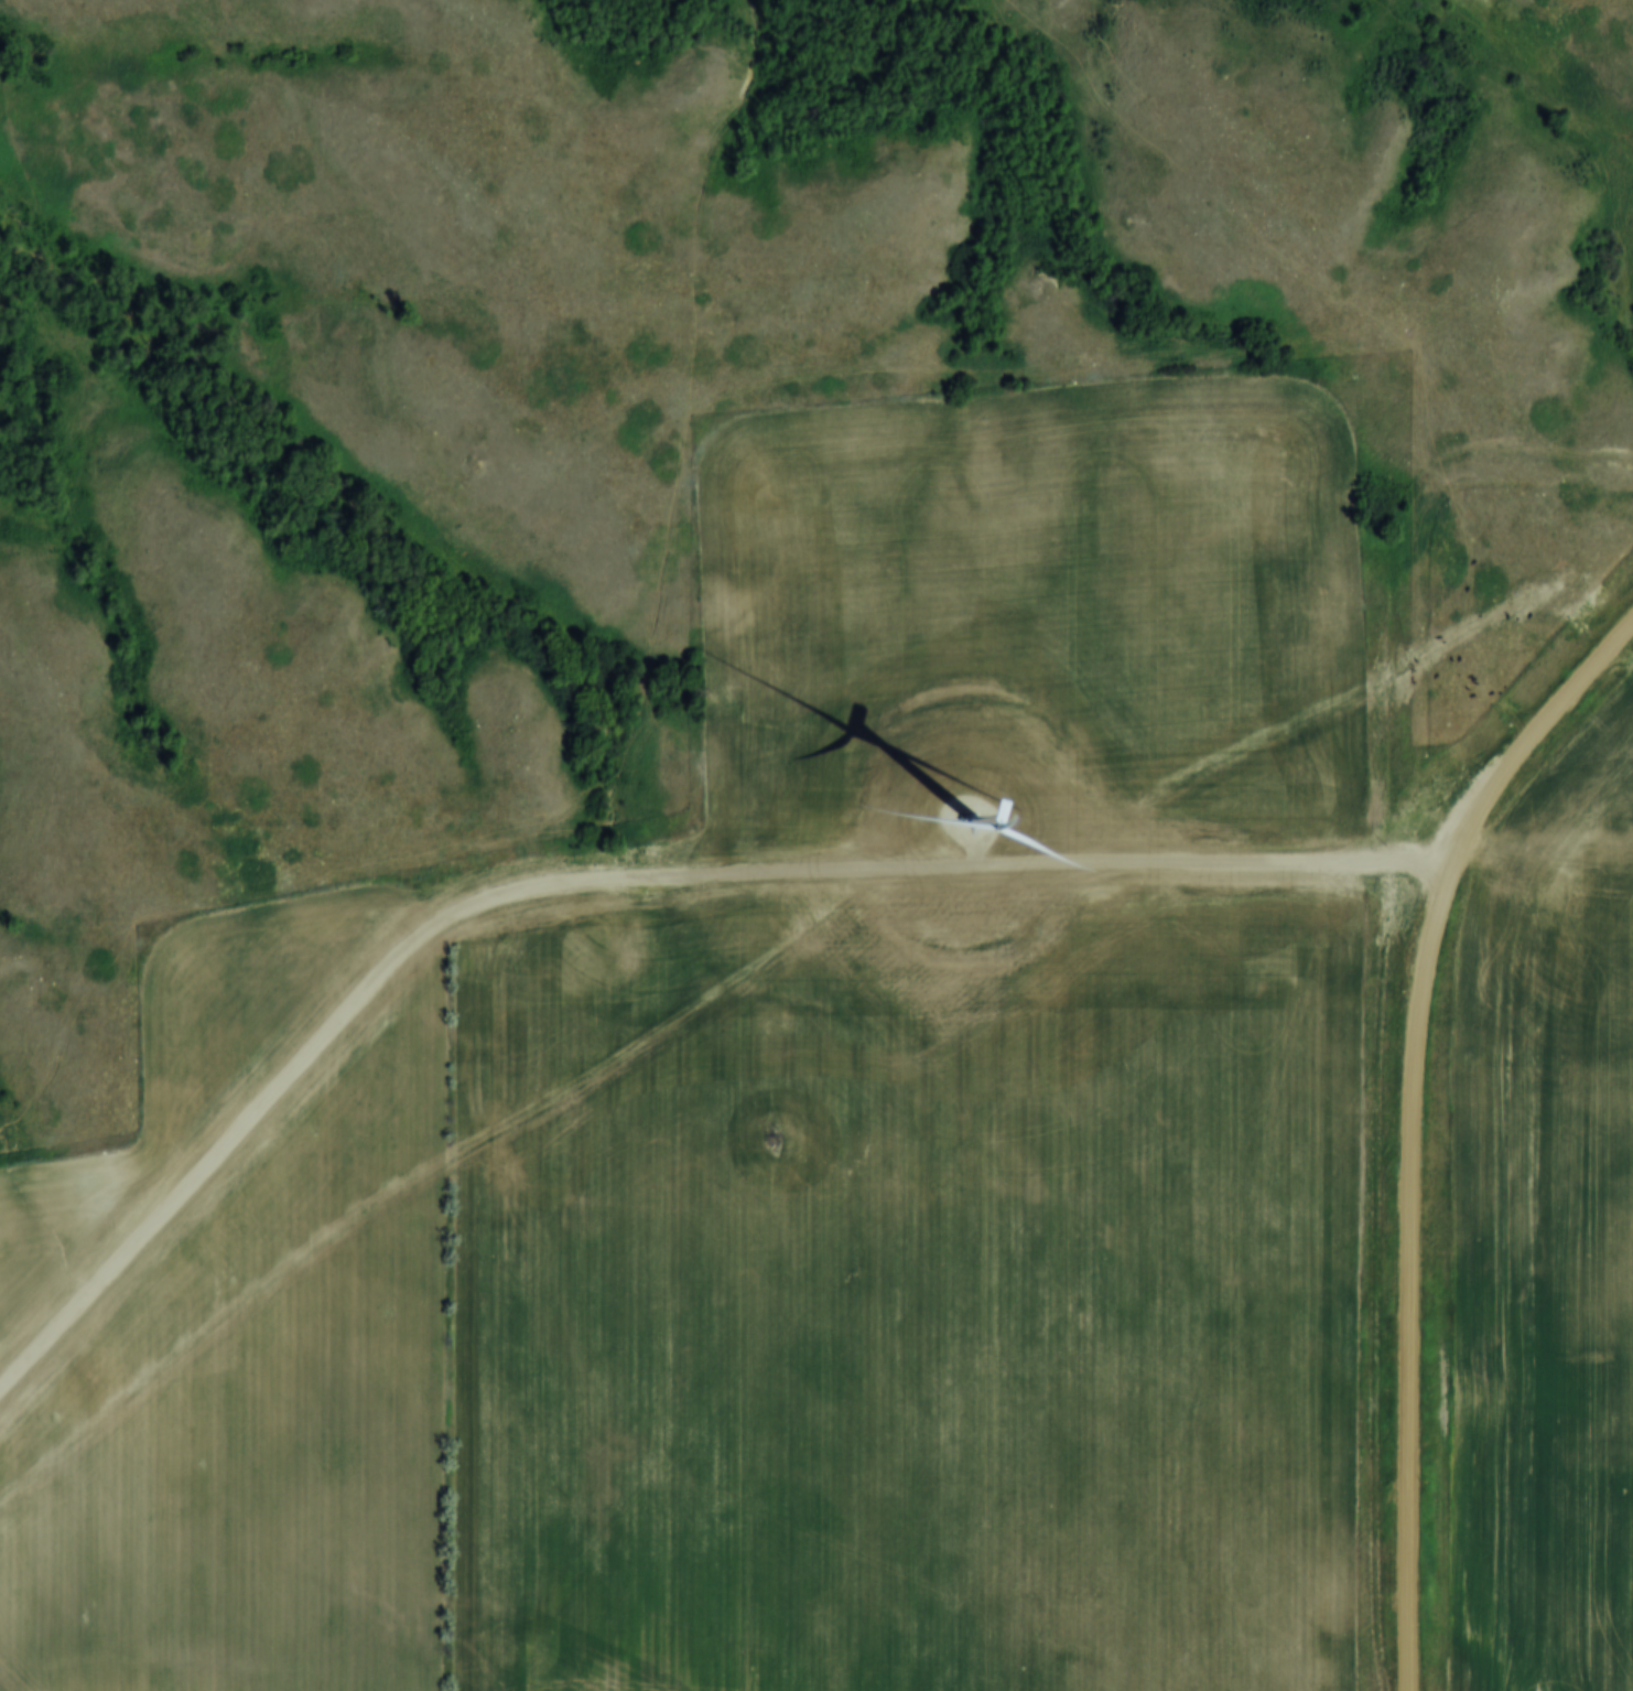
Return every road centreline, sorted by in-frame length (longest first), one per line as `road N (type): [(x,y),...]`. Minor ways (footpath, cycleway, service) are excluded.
road 1 (residential): [(1409,1690),(1414,1023),(1443,886),(1489,789),(1632,619)]

